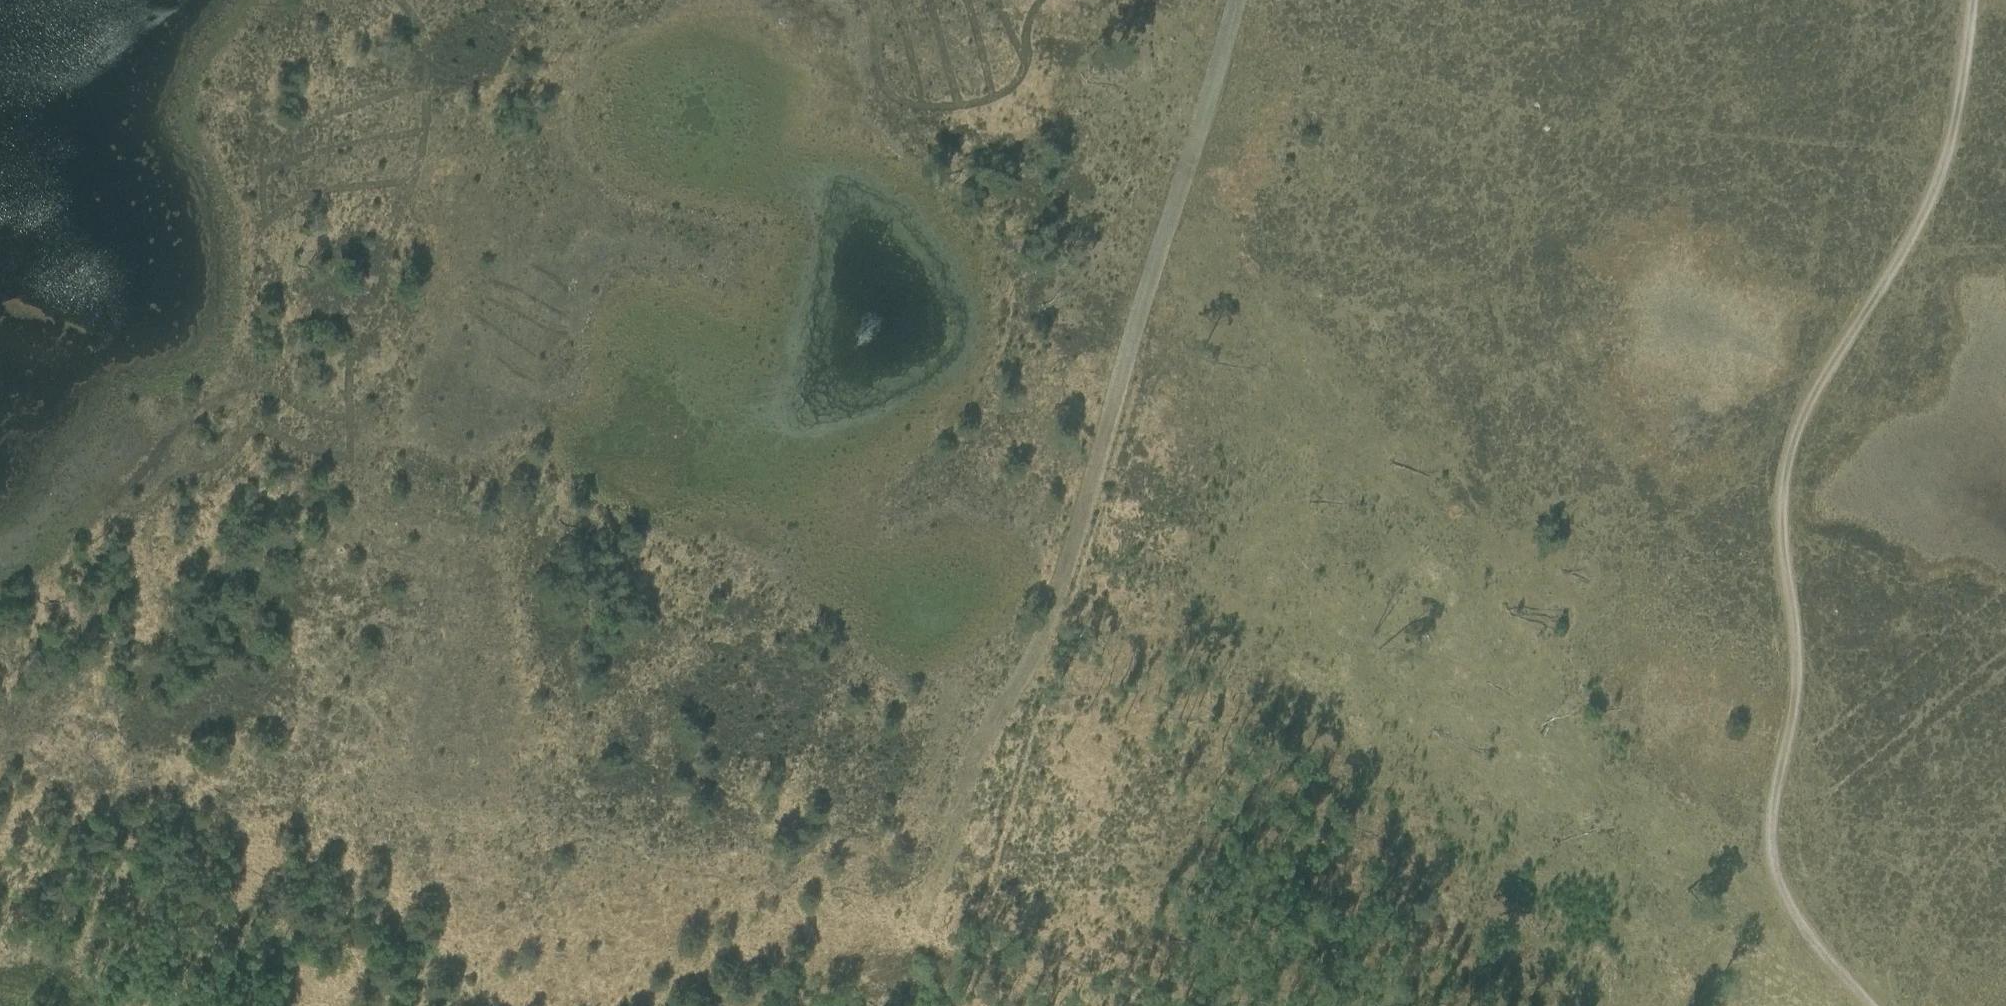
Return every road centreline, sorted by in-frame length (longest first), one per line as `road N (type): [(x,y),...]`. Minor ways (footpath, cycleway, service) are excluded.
road 1 (track): [(1967,0),(1949,149),(1794,438),(1784,485),(1799,684),(1767,857),(1783,896),(1874,1005)]
road 2 (track): [(1240,0),(1057,562)]

